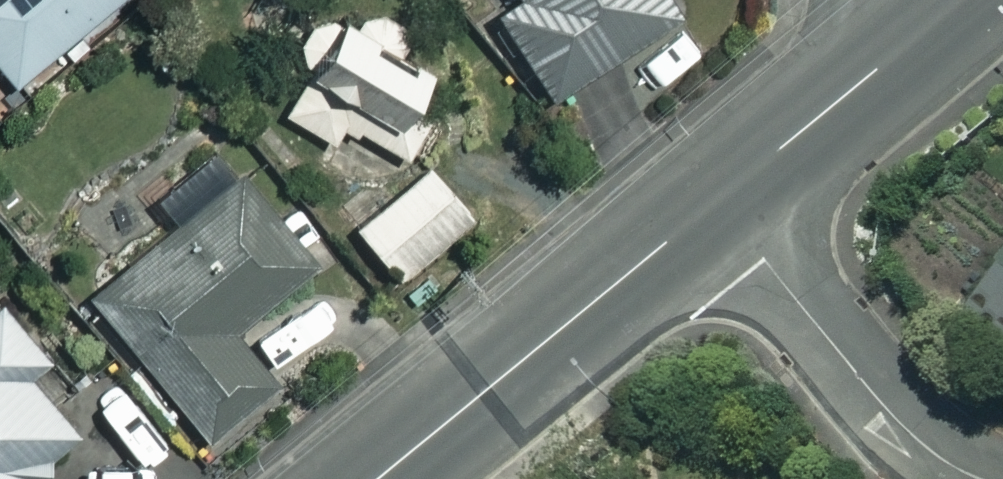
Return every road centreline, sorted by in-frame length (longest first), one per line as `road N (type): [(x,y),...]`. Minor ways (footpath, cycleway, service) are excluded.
road 1 (tertiary): [(718,200),(372,478)]
road 2 (residential): [(718,200),(900,426),(985,478)]
road 3 (tertiary): [(933,25),(718,200)]

